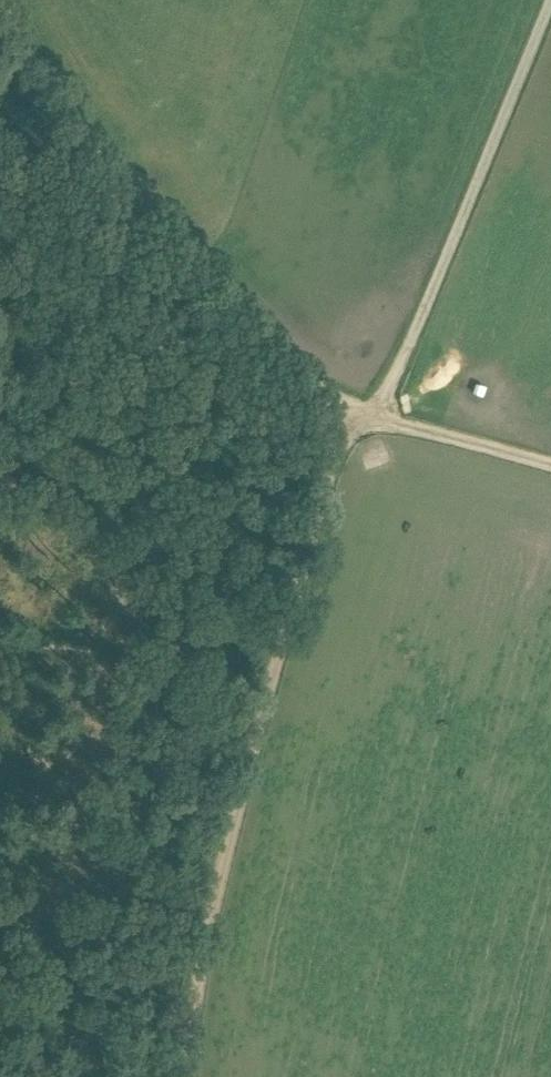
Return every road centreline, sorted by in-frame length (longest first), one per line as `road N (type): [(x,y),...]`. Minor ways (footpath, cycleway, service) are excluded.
road 1 (track): [(186,1076),(206,923),(335,426),(328,401),(298,365),(73,124),(0,6)]
road 2 (track): [(550,7),(380,420)]
road 3 (track): [(335,426),(380,420),(550,465)]

